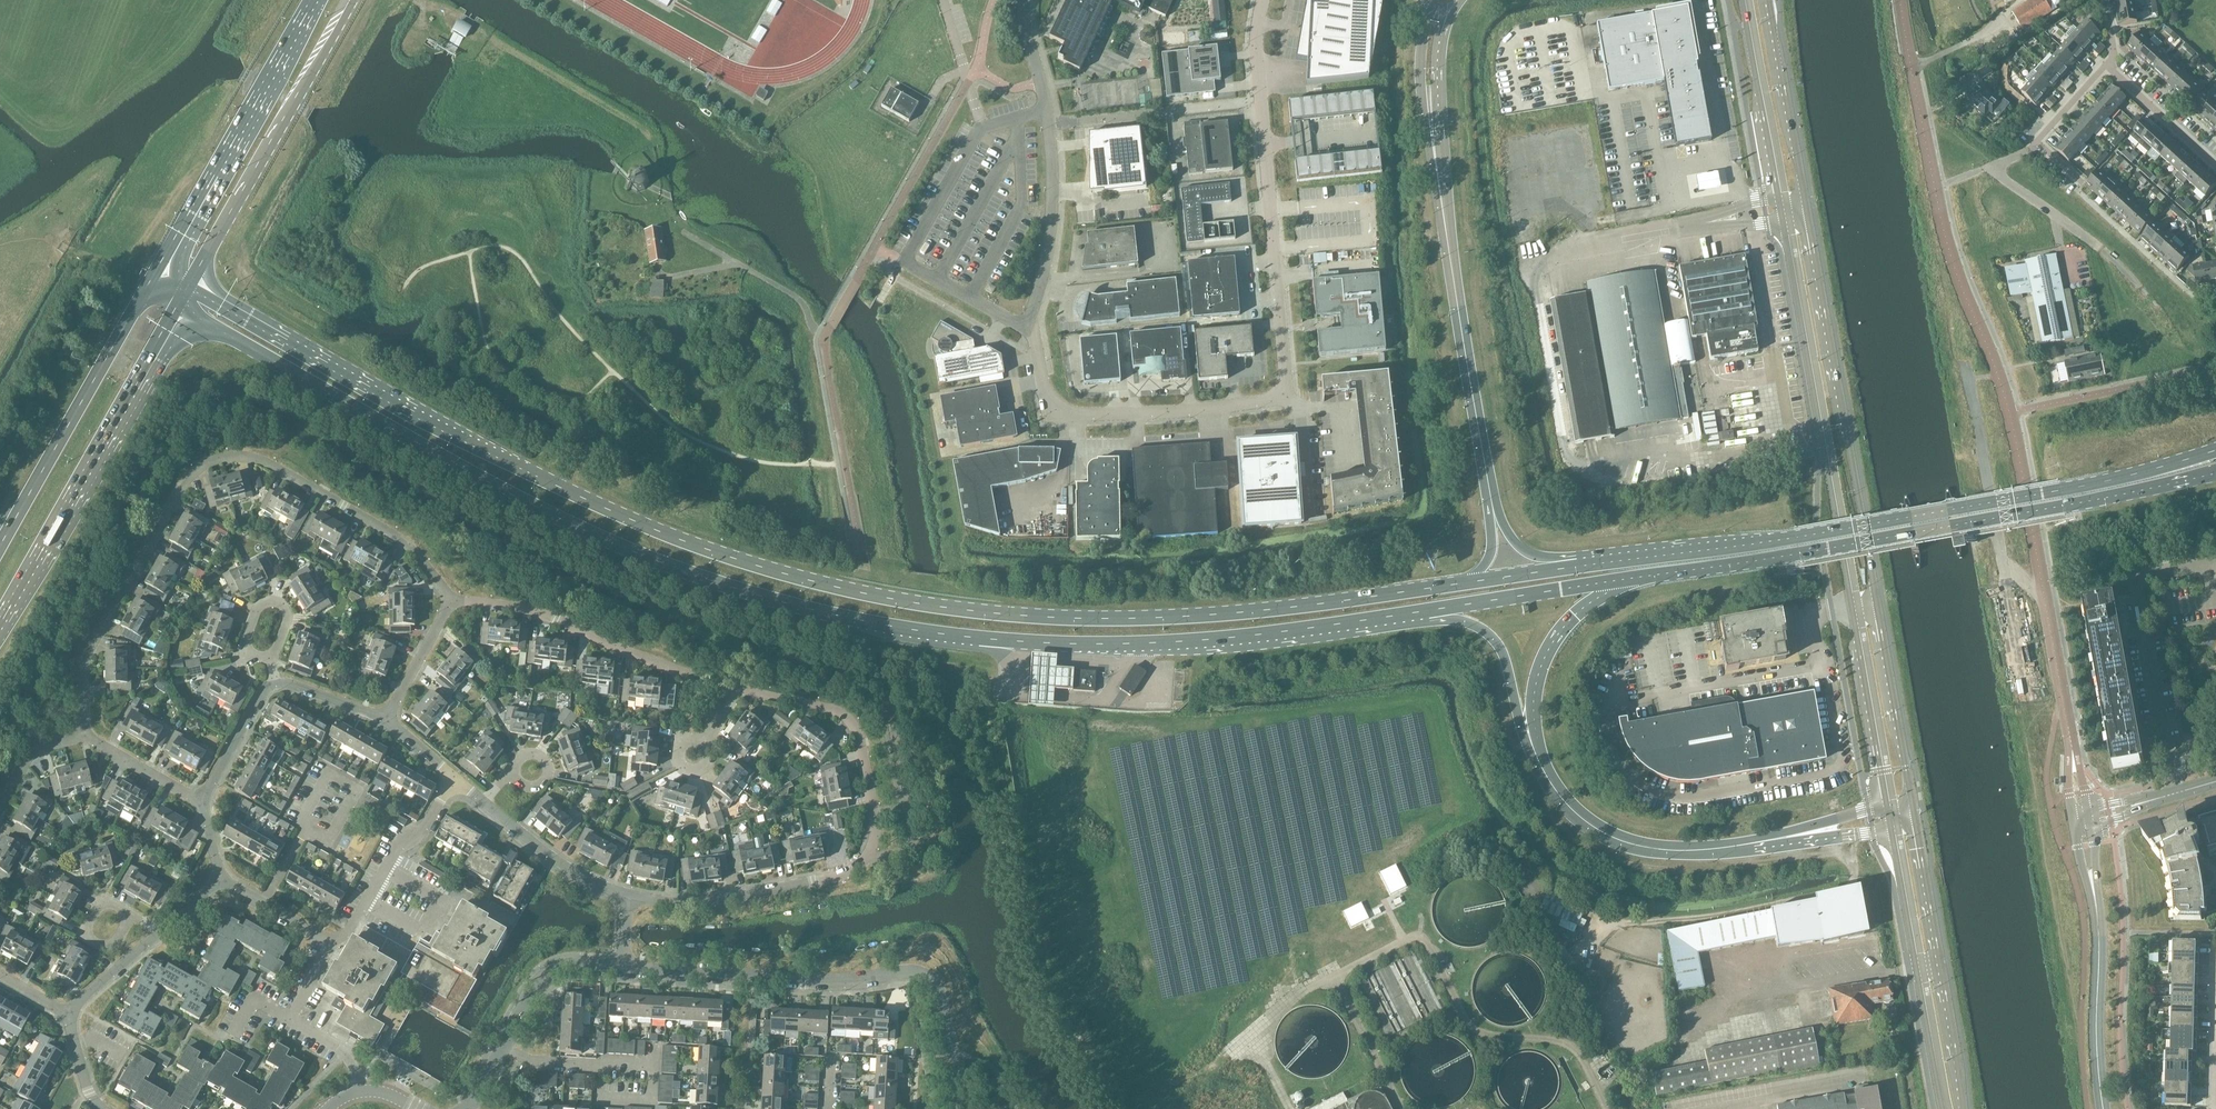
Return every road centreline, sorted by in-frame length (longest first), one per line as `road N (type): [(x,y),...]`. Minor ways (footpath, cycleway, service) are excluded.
road 1 (trunk): [(1463,583),(1239,614),(1134,619),(992,614),(859,593),(631,520),(408,412),(187,287)]
road 2 (trunk): [(177,306),(605,540),(840,617),(974,638),(1158,644),(1427,611)]
road 3 (unclassified): [(2083,818),(2011,412),(1945,238),(1901,0)]
road 4 (unclassified): [(1264,0),(1258,52),(1286,401),(1076,416),(1048,402),(1031,331)]
road 5 (trunk): [(2215,450),(2061,490),(1577,567)]
road 6 (secondary): [(1912,814),(1806,205)]
road 7 (secondary): [(1784,209),(1891,810)]
road 8 (residential): [(85,737),(91,651),(200,469),(241,456),(270,464),(411,543),(455,599)]
road 9 (trunk): [(1641,577),(1801,554),(2215,472)]
road 10 (residential): [(627,894),(708,900),(849,870),(864,859),(874,826),(866,755),(852,721),(742,689)]
road 11 (trunk): [(0,616),(177,306)]
road 12 (unclassified): [(1031,331),(1053,215),(1052,123),(1025,0)]
road 13 (primary): [(187,287),(353,0)]
road 14 (trunk): [(1493,510),(1439,185)]
road 15 (primary): [(310,0),(152,278)]
road 16 (trunk): [(152,278),(0,546)]
road 17 (residential): [(455,599),(527,607),(629,654),(742,689)]
road 18 (secondary): [(1964,1108),(1912,814)]
road 19 (residential): [(625,969),(828,982),(919,974)]
road 20 (secondary): [(2104,1108),(2098,923),(2083,818)]
road 21 (secondary): [(1894,830),(1947,1108)]
road 22 (trunk): [(1725,848),(1652,849),(1601,832),(1560,797),(1531,740)]
road 23 (residential): [(468,1108),(549,973),(625,969)]
road 24 (trunk): [(1427,611),(1641,577)]
road 25 (secondary): [(1743,0),(1784,209)]
road 26 (trunk): [(1531,740),(1538,674),(1559,634),(1590,603),(1641,577)]
road 27 (residential): [(334,943),(344,939),(397,847),(428,824),(453,777)]
road 28 (secondary): [(1806,205),(1768,0)]
road 29 (trunk): [(1439,0),(1420,66),(1439,185)]
road 30 (trunk): [(1439,185),(1438,52),(1455,2)]
road 31 (unclassified): [(2173,794),(2141,614)]
road 32 (trunk): [(1427,611),(1493,639),(1531,740)]
road 33 (trunk): [(1891,810),(1725,848)]
road 34 (trunk): [(1725,848),(1894,830)]
road 35 (residential): [(627,894),(557,864),(487,805)]
road 36 (unclassified): [(1031,331),(896,259)]
road 37 (residential): [(959,1108),(935,985),(919,974)]
road 38 (residential): [(2107,67),(2215,162)]
road 39 (residential): [(200,800),(262,693),(278,685)]
road 40 (residential): [(388,722),(455,599)]
road 41 (residential): [(200,800),(85,737)]
road 42 (residential): [(269,657),(286,617),(269,602),(248,634),(260,657)]
road 43 (residential): [(334,943),(221,880)]
road 44 (residential): [(67,1019),(161,934)]
road 45 (residential): [(0,816),(35,753),(85,737)]

